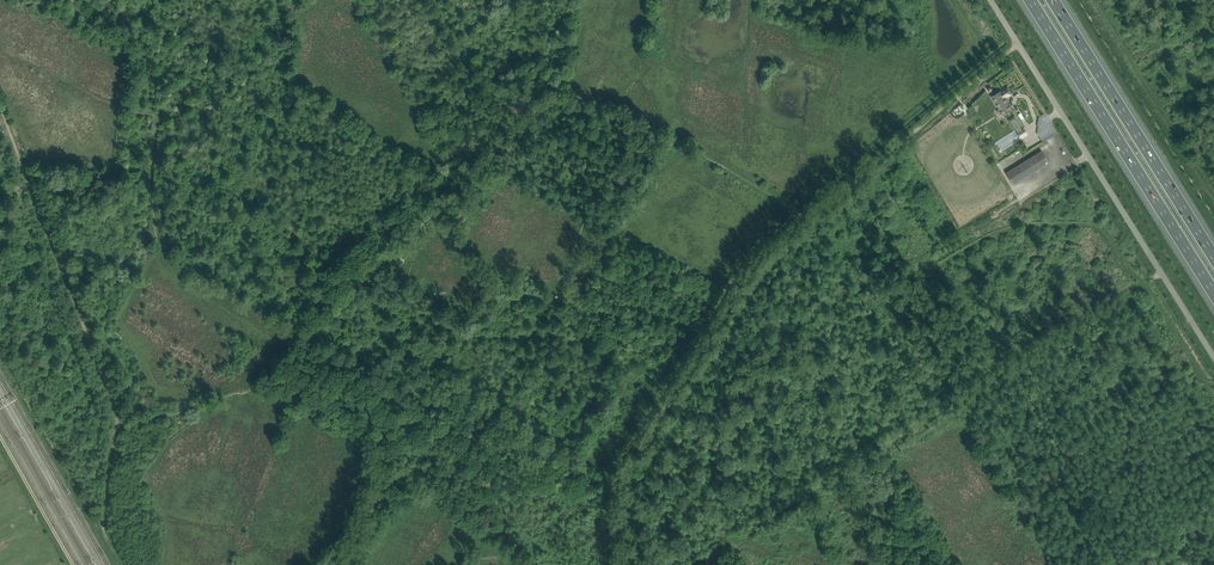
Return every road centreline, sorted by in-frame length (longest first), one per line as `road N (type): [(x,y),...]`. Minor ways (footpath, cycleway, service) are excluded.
road 1 (unclassified): [(1213,357),(993,0)]
road 2 (track): [(628,564),(632,461),(753,266),(806,218)]
road 3 (motorway): [(1034,0),(1213,291)]
road 4 (motorway): [(1213,257),(1053,0)]
road 5 (track): [(806,218),(1021,45)]

